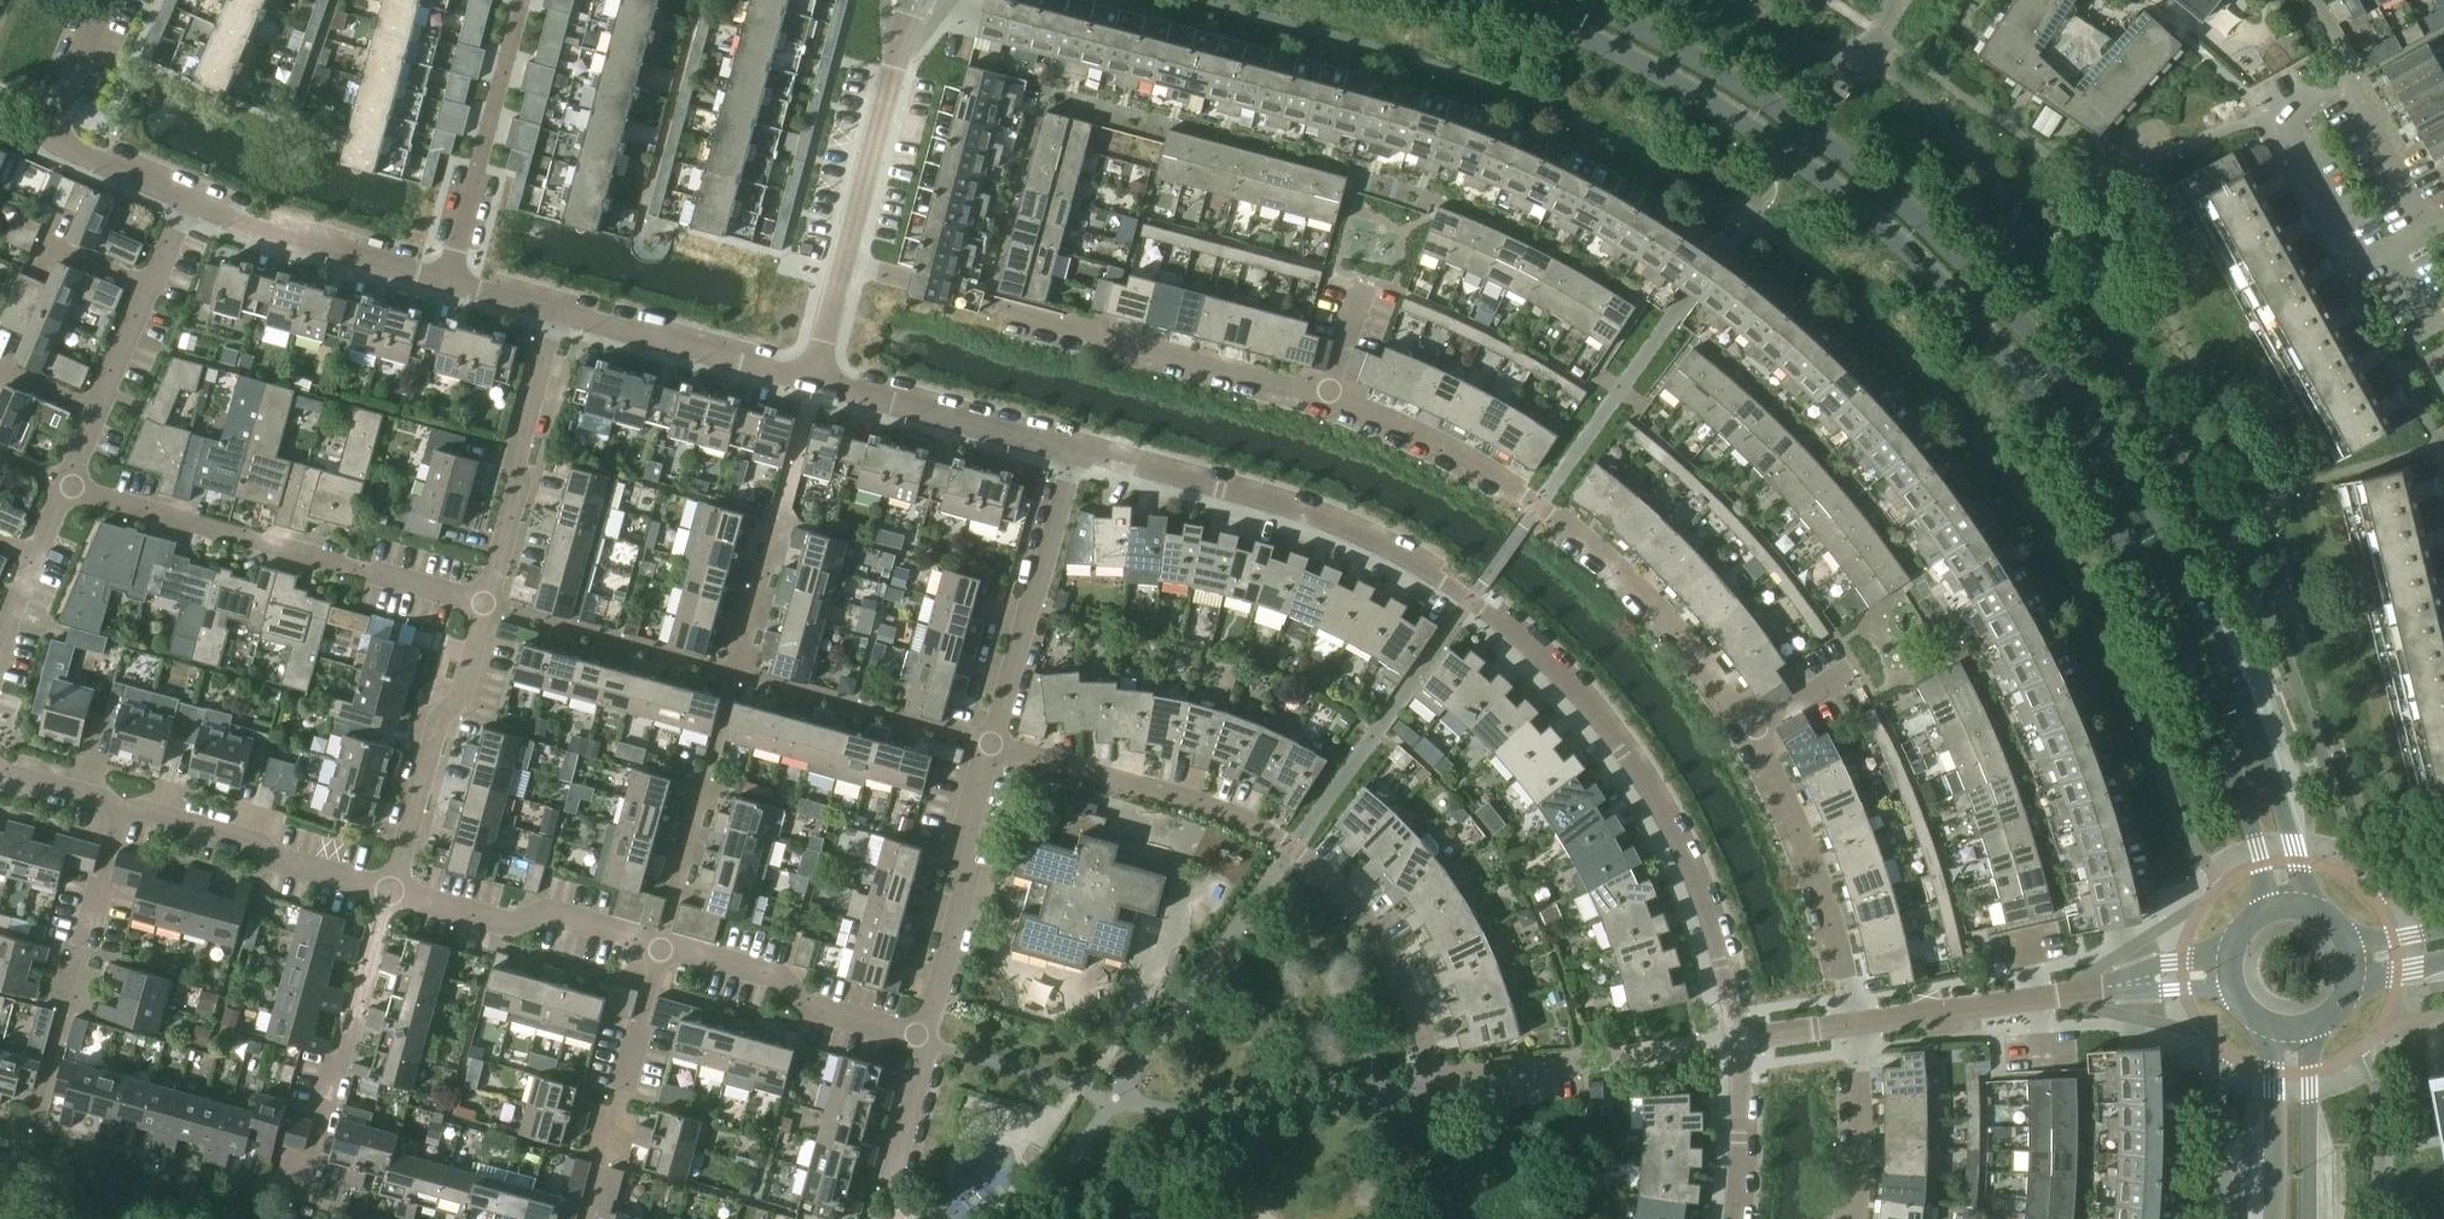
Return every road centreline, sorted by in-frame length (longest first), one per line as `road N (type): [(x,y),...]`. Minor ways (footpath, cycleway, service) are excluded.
road 1 (residential): [(2123,923),(2070,736),(2025,639),(1911,466),(1766,319),(1618,211),(1525,164),(1427,125),(1005,11)]
road 2 (tertiary): [(1496,0),(1666,77),(1781,147),(1880,224),(1984,330),(2081,464),(2166,612),(2230,762),(2258,846),(2267,912)]
road 3 (tertiary): [(2313,910),(2201,594),(2115,447),(2006,304),(1897,198),(1800,121),(1581,0)]
road 4 (residential): [(1741,1039),(1699,877),(1628,758),(1529,648),(1470,599),(1330,524),(1069,453)]
road 5 (residential): [(1439,1081),(1400,965),(1373,920),(1297,850),(1216,803),(994,744)]
road 6 (residential): [(1754,729),(1724,684),(1636,586),(1539,503),(1445,446),(1327,399)]
road 7 (residential): [(1327,399),(927,290)]
road 8 (residential): [(302,1197),(392,891)]
road 9 (residential): [(1853,1024),(1842,942),(1817,866),(1754,729)]
road 10 (residential): [(66,487),(187,203)]
road 11 (residential): [(1439,1081),(1741,1039)]
road 12 (residential): [(487,604),(519,477),(518,447),(558,310)]
road 13 (residential): [(392,891),(443,711),(487,604)]
road 14 (residential): [(926,1037),(994,744)]
road 15 (residential): [(994,744),(1069,453)]
road 16 (residential): [(187,203),(62,144),(53,129),(109,0)]
road 17 (residential): [(927,290),(1005,11)]
road 18 (residential): [(447,279),(524,0)]
road 19 (residential): [(344,563),(66,487)]
road 20 (residential): [(1853,1024),(2135,982)]
road 21 (residential): [(392,891),(279,861),(252,836),(126,802)]
road 22 (residential): [(926,1037),(814,1010),(788,983),(662,948)]
road 23 (residential): [(662,948),(532,913),(494,920),(392,891)]
road 24 (residential): [(848,270),(919,0)]
road 25 (residential): [(819,383),(558,310)]
road 26 (residential): [(447,279),(187,203)]
road 27 (residential): [(1069,453),(819,383)]
road 28 (residential): [(602,1164),(662,948)]
road 29 (residential): [(64,1016),(126,802)]
road 30 (tertiary): [(2309,1218),(2317,1024)]
road 31 (residential): [(1859,1218),(1853,1024)]
road 32 (tertiary): [(2275,1026),(2273,1218)]
road 33 (residential): [(903,1218),(892,1175),(926,1037)]
road 34 (residential): [(1737,1218),(1741,1039)]
road 35 (residential): [(0,653),(66,487)]
road 36 (residential): [(2443,225),(2353,79)]
road 37 (residential): [(2142,1218),(2142,1047)]
road 38 (residential): [(126,802),(0,768)]
road 39 (residential): [(1327,399),(1367,281)]
road 40 (residential): [(487,604),(370,571)]

